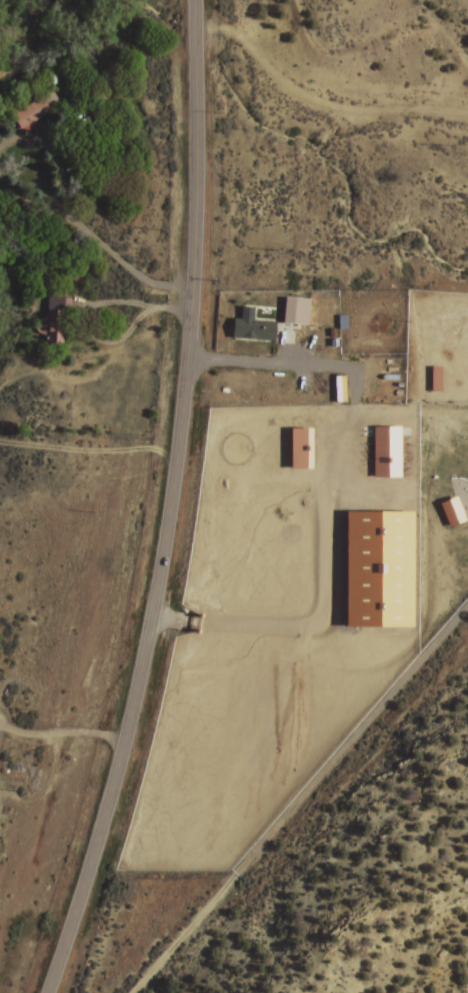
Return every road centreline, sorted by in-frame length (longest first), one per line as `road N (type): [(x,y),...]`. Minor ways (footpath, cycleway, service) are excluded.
road 1 (primary): [(45,992),(135,715),(177,471),(201,241),(194,0)]
road 2 (track): [(131,992),(350,748),(467,601)]

